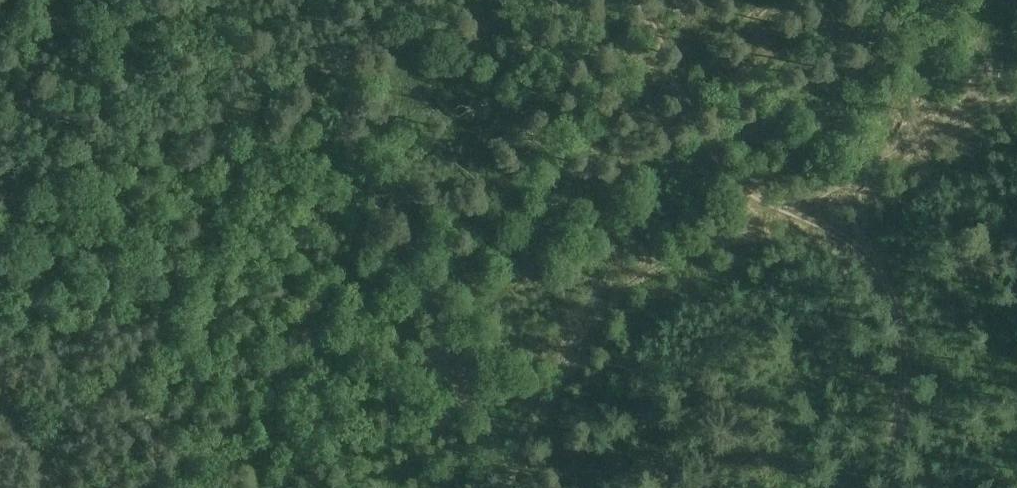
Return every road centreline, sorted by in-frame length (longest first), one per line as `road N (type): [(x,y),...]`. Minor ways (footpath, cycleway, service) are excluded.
road 1 (track): [(646,0),(721,150),(753,196),(791,207),(871,261),(898,314),(905,368),(889,487)]
road 2 (track): [(1016,80),(791,207)]

